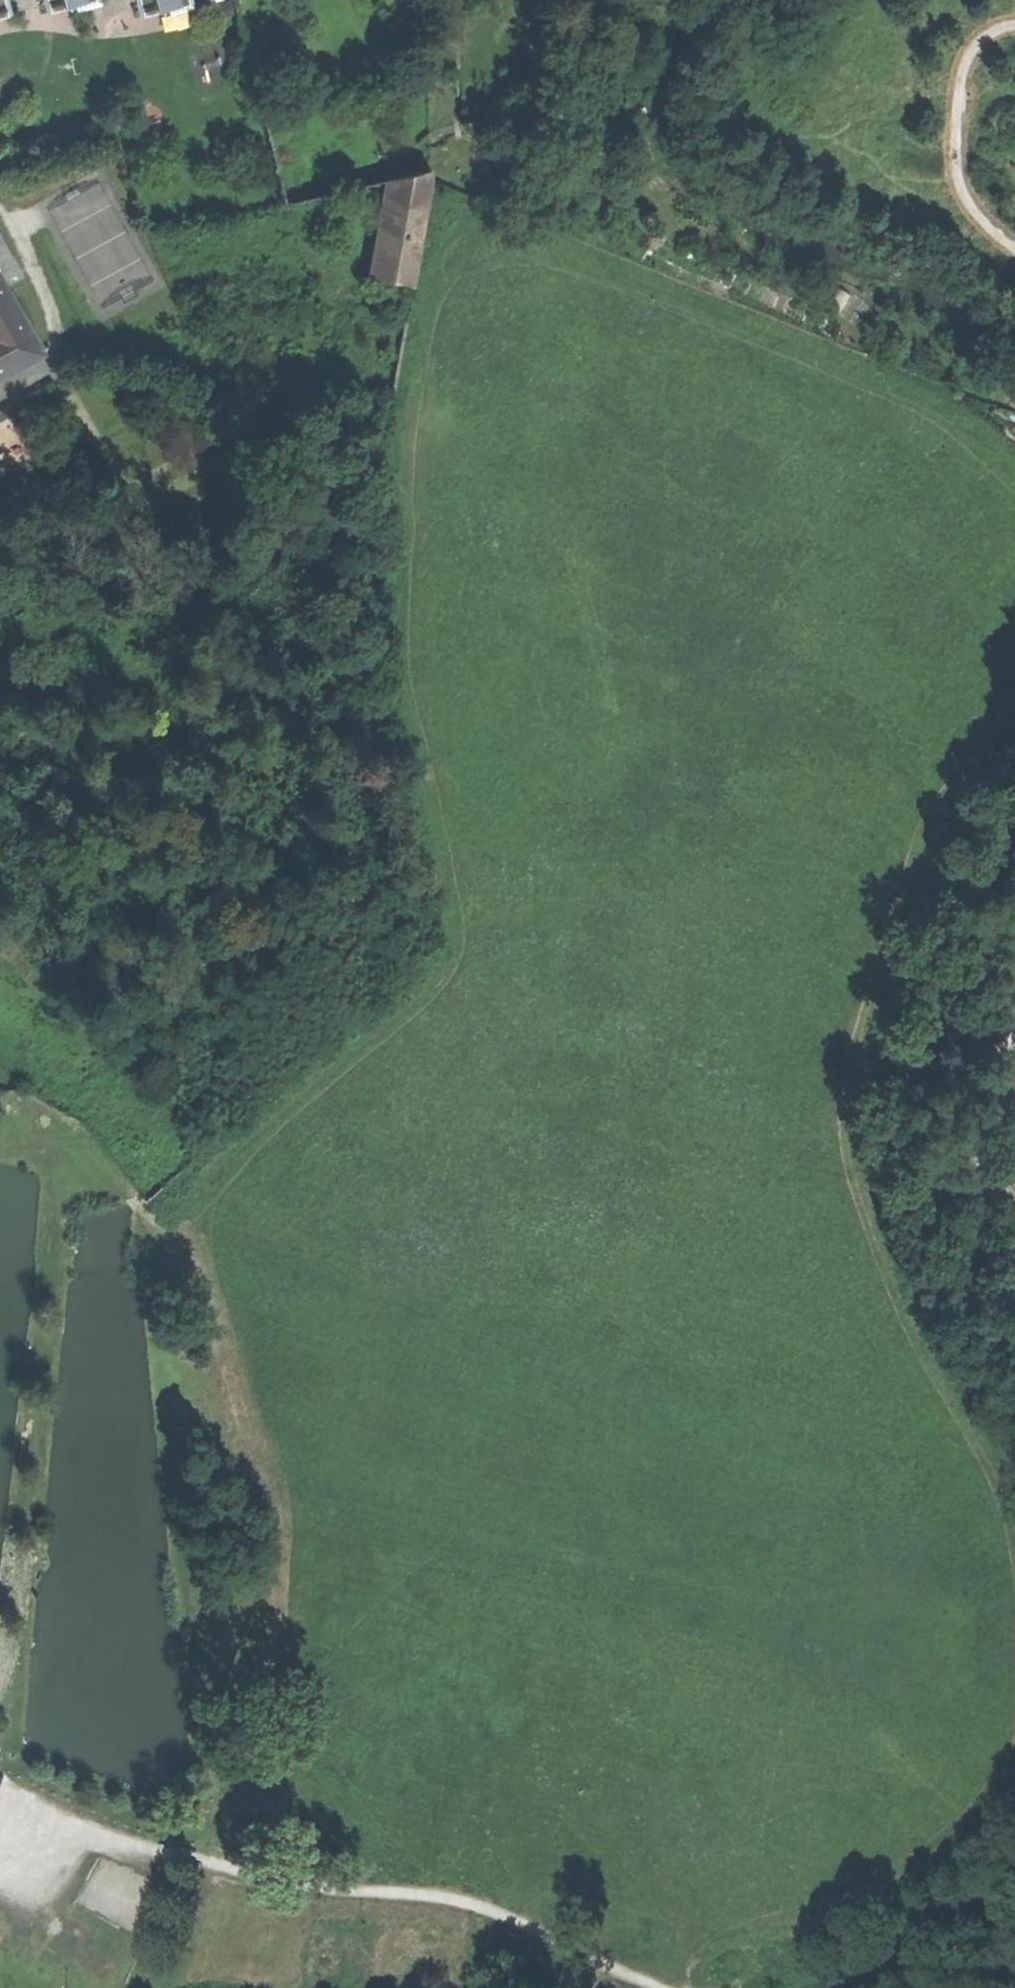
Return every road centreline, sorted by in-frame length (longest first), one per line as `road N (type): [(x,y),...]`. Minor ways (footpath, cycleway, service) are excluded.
road 1 (track): [(664,1987),(482,1907),(334,1890),(124,1847),(32,1852)]

